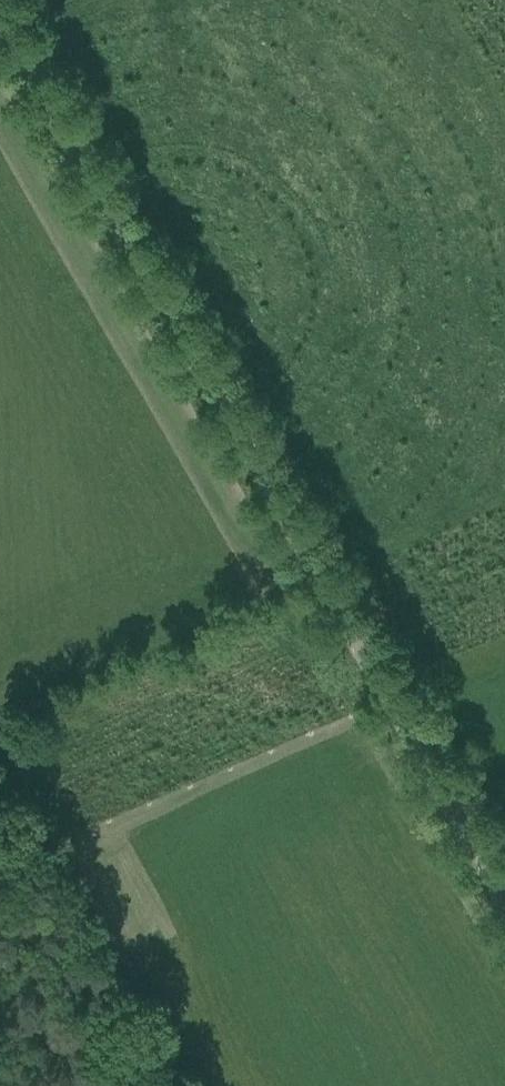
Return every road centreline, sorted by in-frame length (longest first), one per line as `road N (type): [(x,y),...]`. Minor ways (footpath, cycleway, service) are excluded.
road 1 (unclassified): [(504,904),(0,26)]

